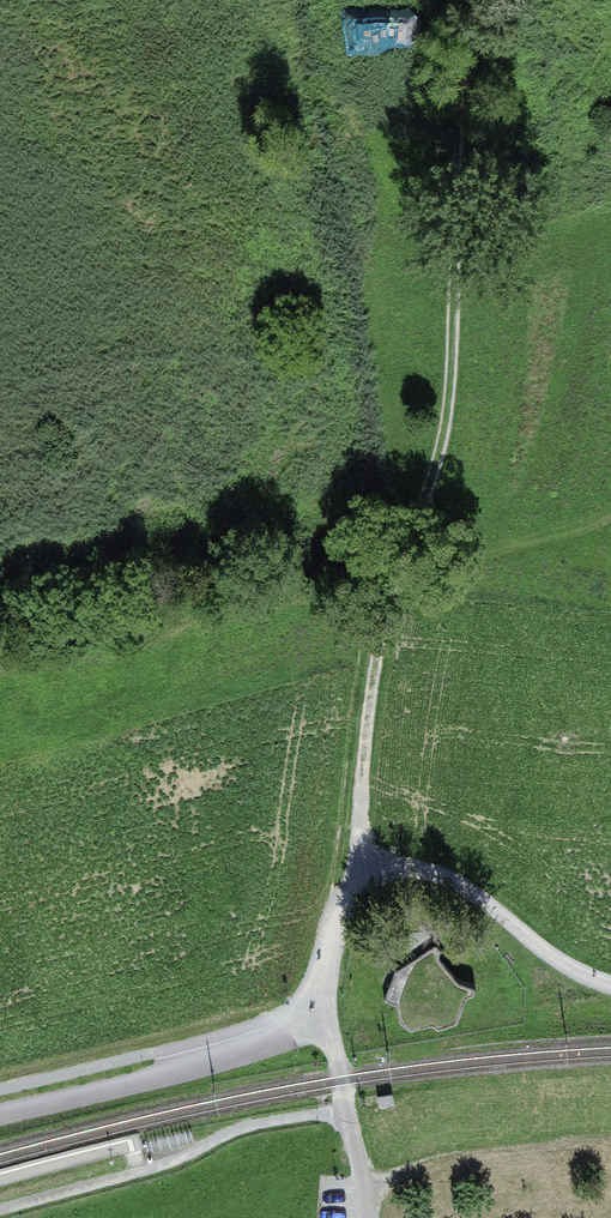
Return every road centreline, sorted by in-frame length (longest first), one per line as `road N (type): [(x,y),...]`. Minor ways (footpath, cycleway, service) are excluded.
road 1 (track): [(356,875),(372,671),(439,453),(449,395),(472,0)]
road 2 (track): [(610,984),(569,968),(458,884),(406,867),(373,868),(356,875),(344,905),(317,1011),(190,1065)]
road 3 (track): [(0,1210),(174,1162),(250,1126),(345,1113)]
road 4 (track): [(365,1179),(610,1143)]
road 5 (track): [(399,580),(610,520)]
road 6 (residential): [(364,1217),(365,1179),(338,1060),(317,1011)]
road 7 (track): [(190,1065),(0,1118)]

